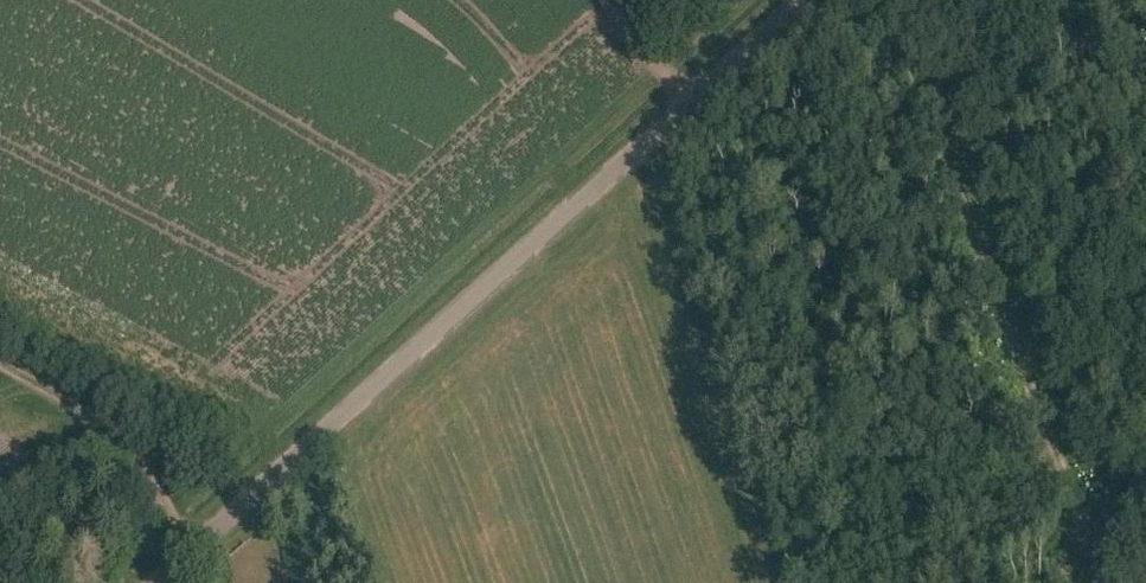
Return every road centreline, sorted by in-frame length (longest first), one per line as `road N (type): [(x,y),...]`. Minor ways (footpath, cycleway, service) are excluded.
road 1 (unclassified): [(157,582),(802,0)]
road 2 (track): [(0,363),(72,399),(129,456),(198,547)]
road 3 (track): [(606,0),(691,101)]

